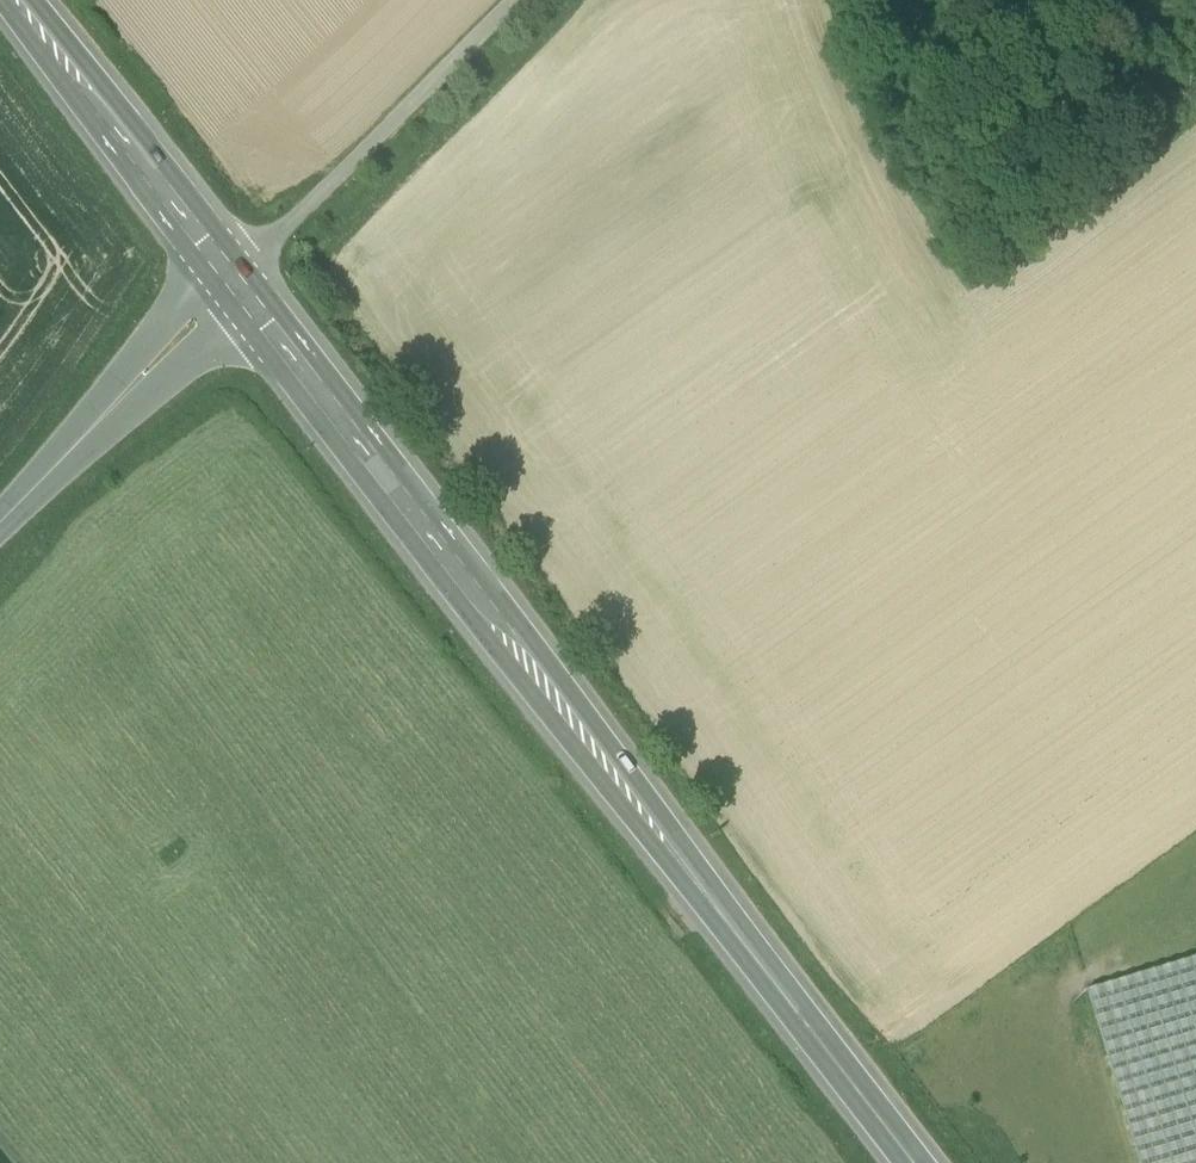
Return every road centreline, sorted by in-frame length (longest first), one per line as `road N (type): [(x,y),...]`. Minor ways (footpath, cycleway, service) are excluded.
road 1 (secondary): [(914,1162),(231,285)]
road 2 (unclassified): [(515,0),(231,285)]
road 3 (secondary): [(231,285),(13,0)]
road 4 (tertiary): [(0,523),(231,285)]

